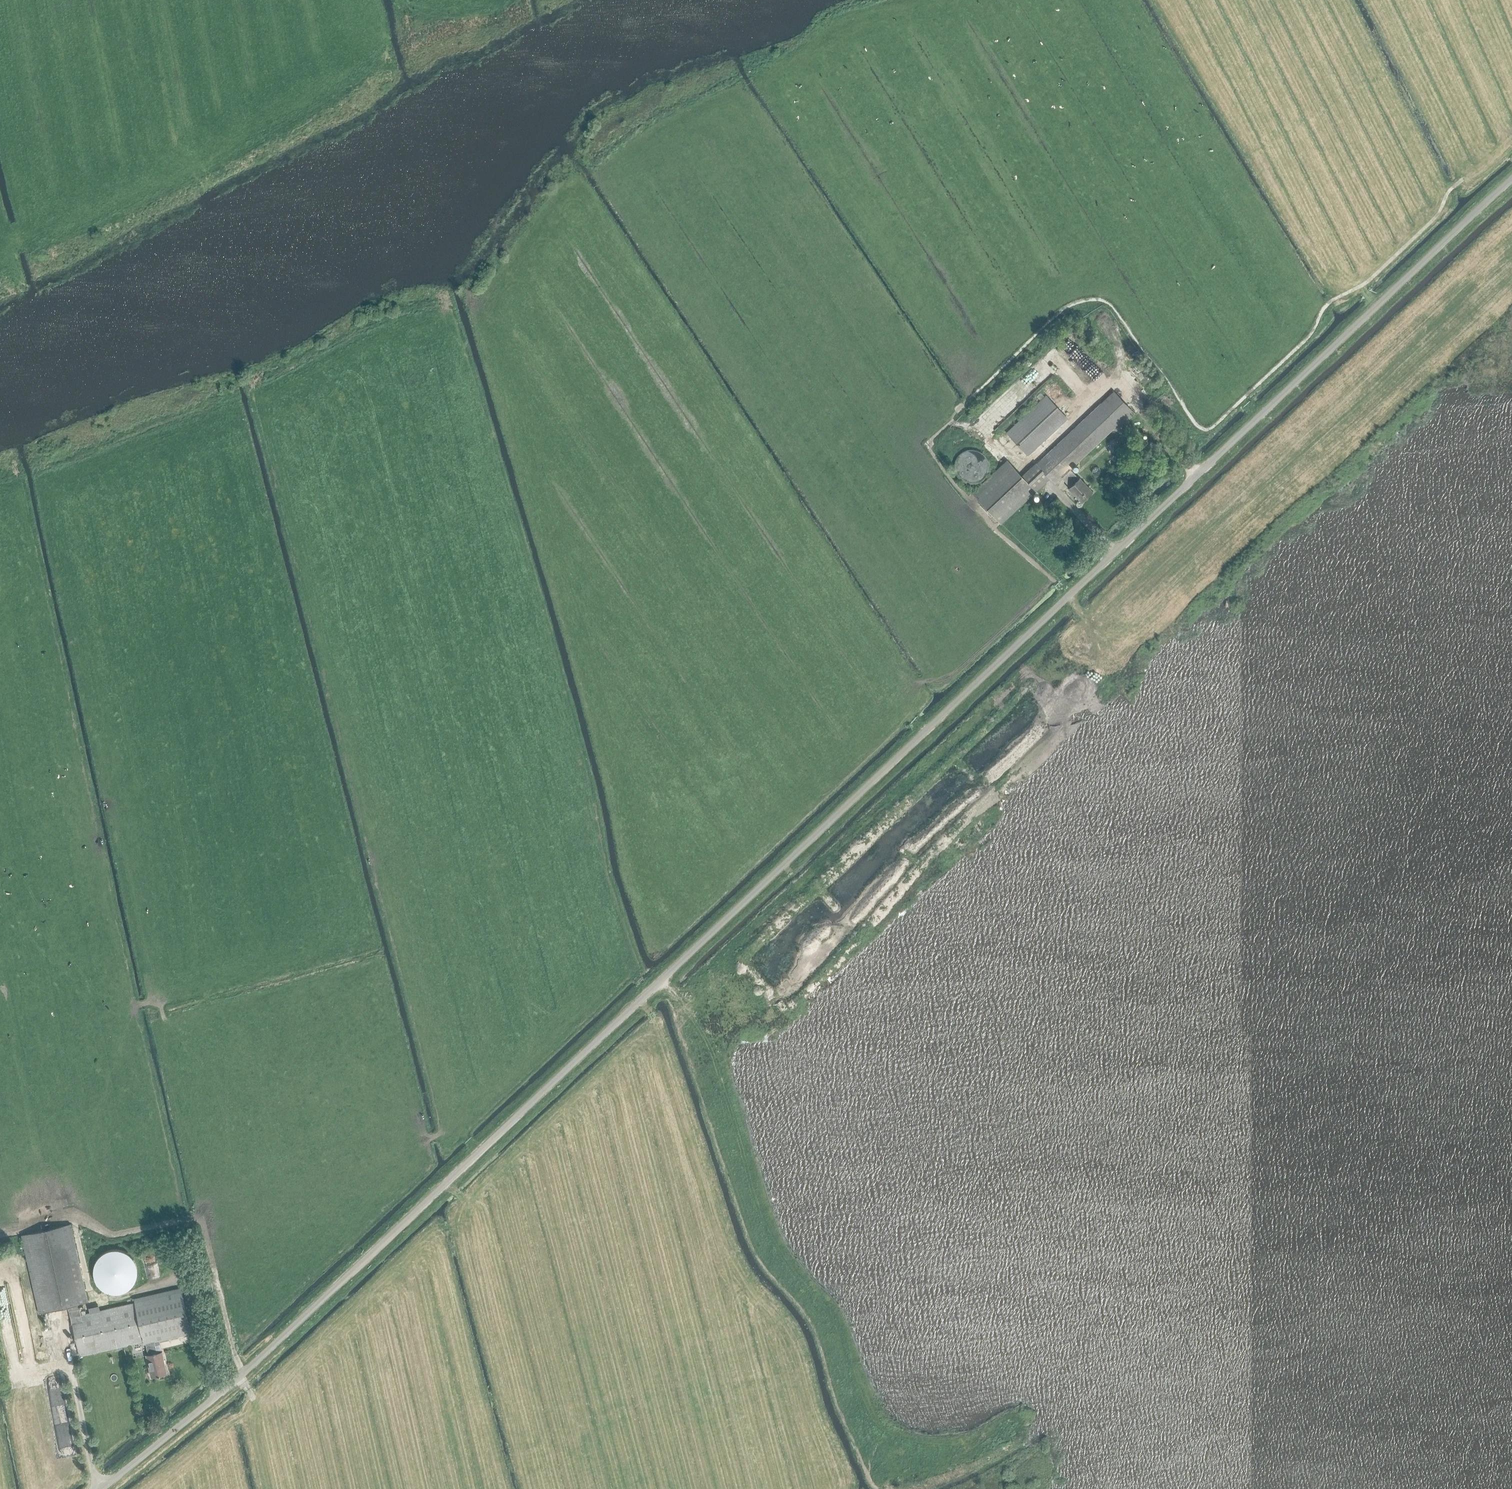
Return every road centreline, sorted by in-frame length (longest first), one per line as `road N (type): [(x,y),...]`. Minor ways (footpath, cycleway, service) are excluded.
road 1 (unclassified): [(102,1488),(298,1324),(1511,179)]

